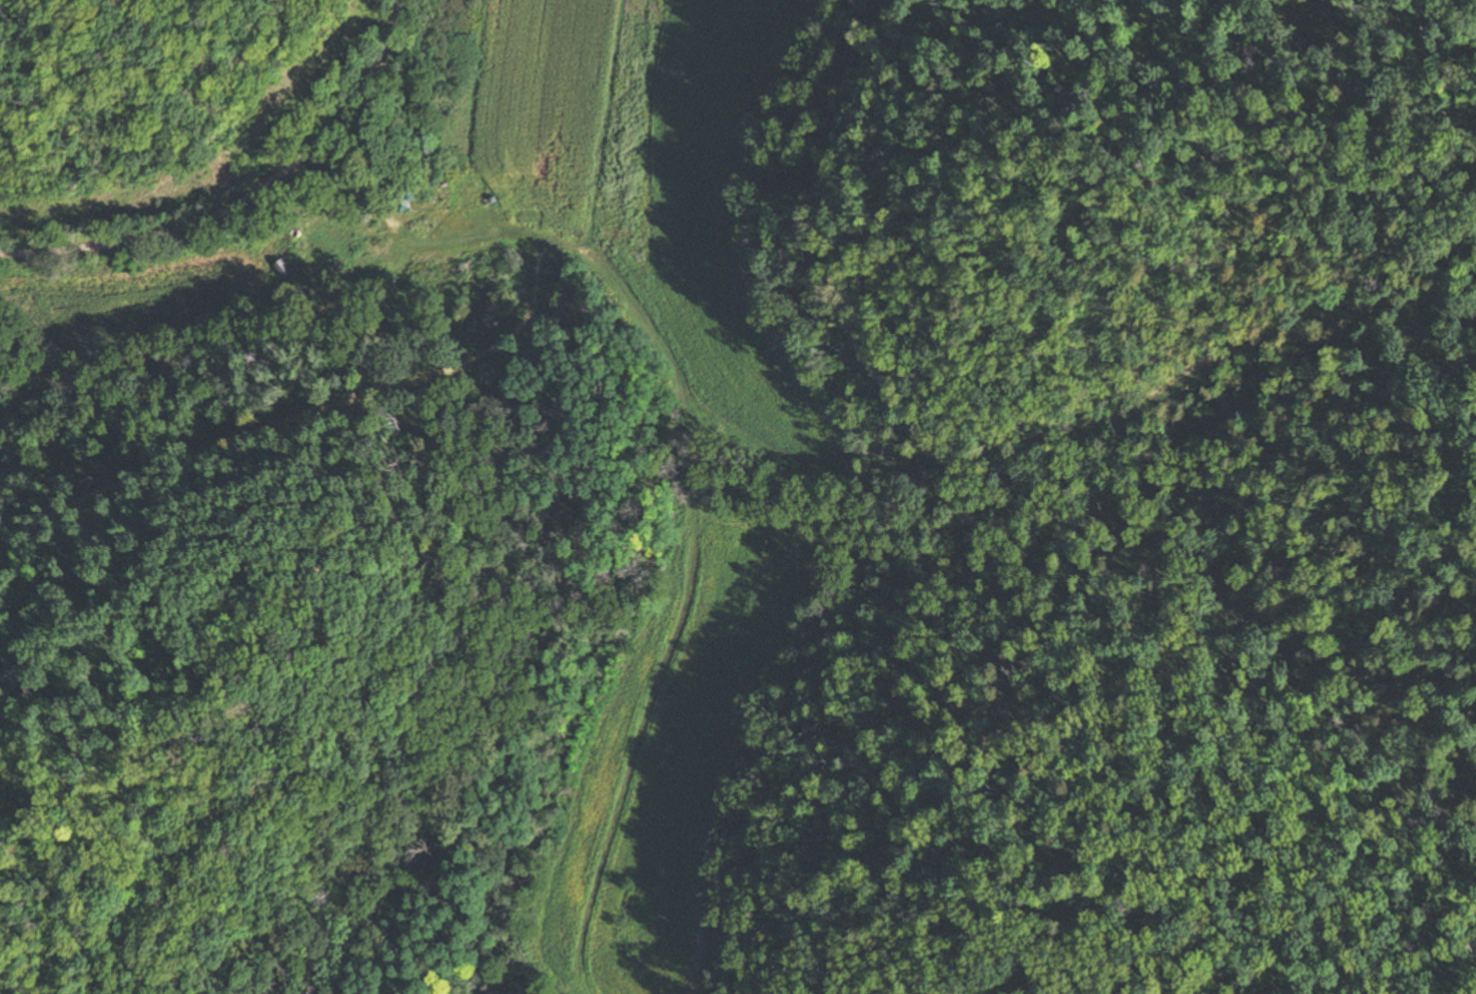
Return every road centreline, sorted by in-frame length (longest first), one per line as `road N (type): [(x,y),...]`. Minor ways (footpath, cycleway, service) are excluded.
road 1 (residential): [(0,243),(227,225),(314,167),(367,79),(392,0)]

